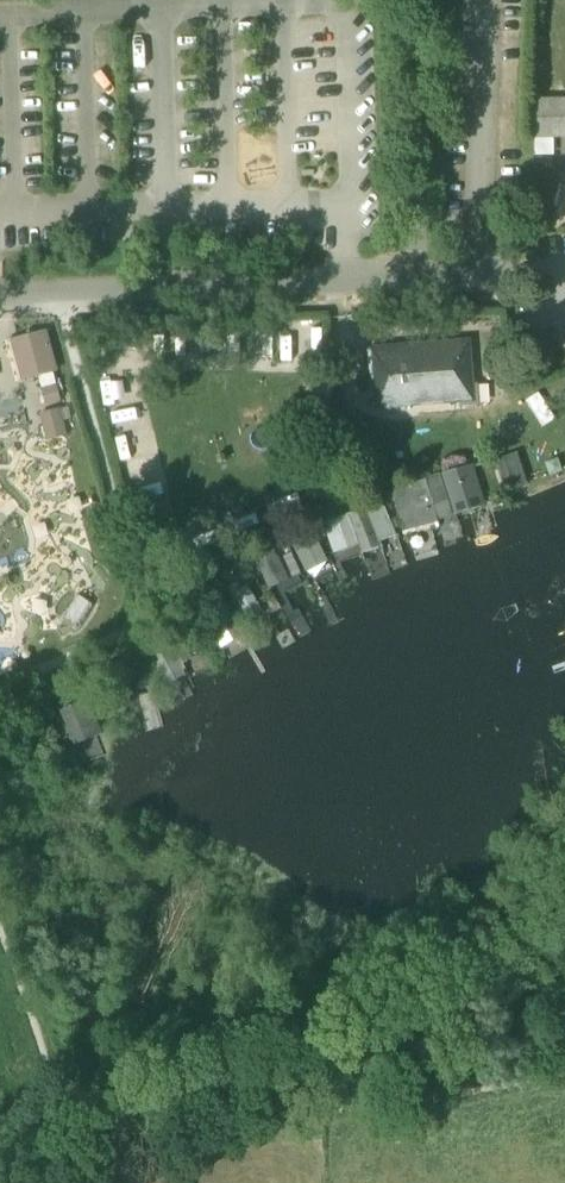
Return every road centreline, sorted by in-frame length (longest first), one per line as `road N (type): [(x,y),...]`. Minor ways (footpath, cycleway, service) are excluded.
road 1 (unclassified): [(0,291),(418,279),(432,0)]

